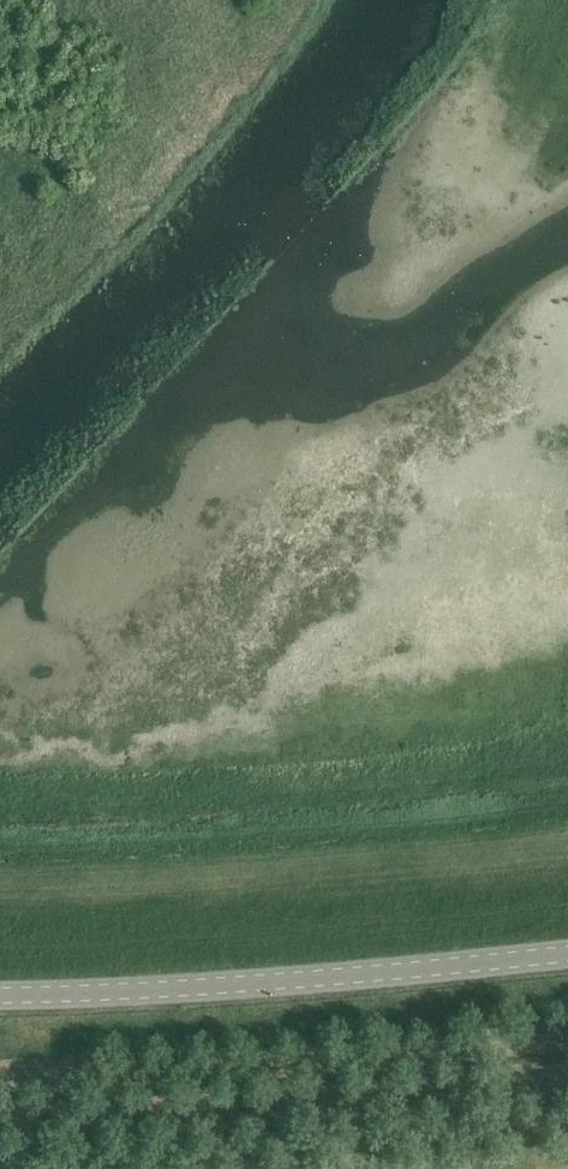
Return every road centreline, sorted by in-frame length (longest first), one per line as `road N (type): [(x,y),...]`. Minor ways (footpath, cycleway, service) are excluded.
road 1 (tertiary): [(567,954),(234,984),(0,991)]

